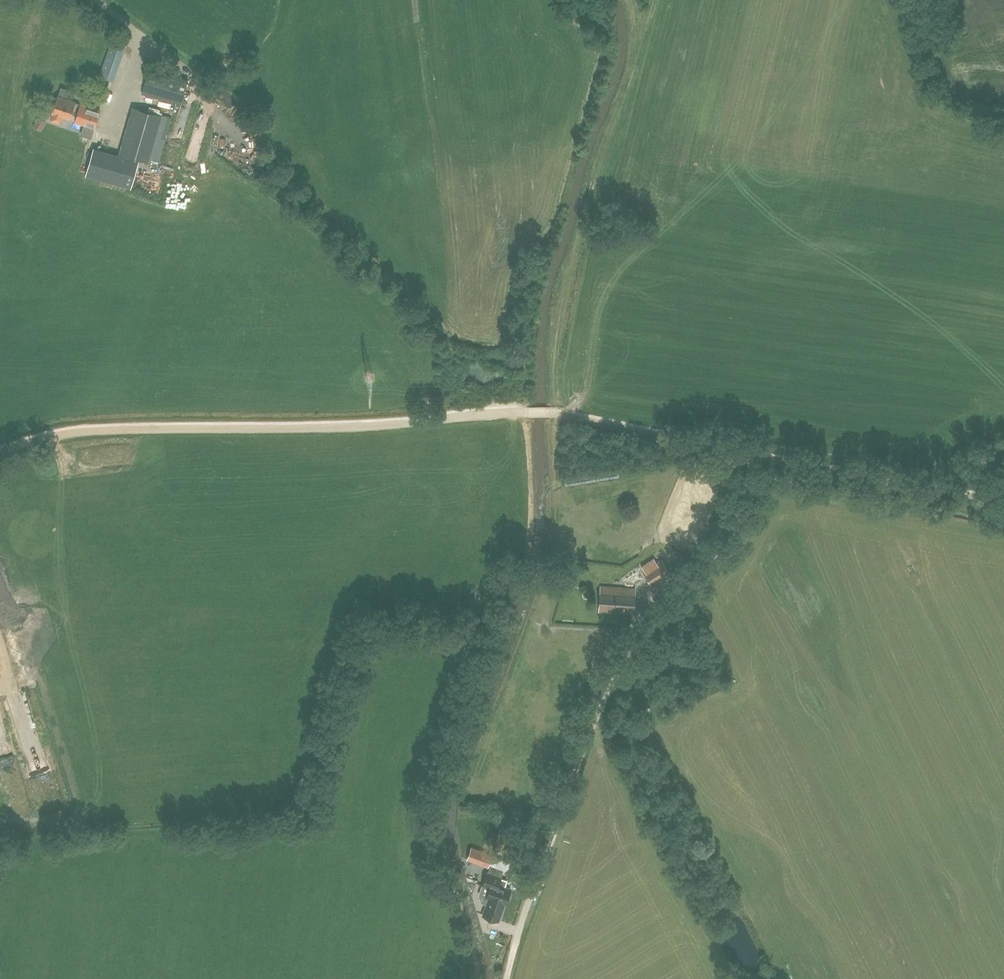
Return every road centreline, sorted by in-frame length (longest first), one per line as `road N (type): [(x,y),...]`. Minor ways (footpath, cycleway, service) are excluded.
road 1 (track): [(507,978),(592,734),(658,609),(730,535),(757,455)]
road 2 (track): [(527,412),(358,428),(73,433),(0,453)]
road 3 (track): [(1003,501),(554,412)]

